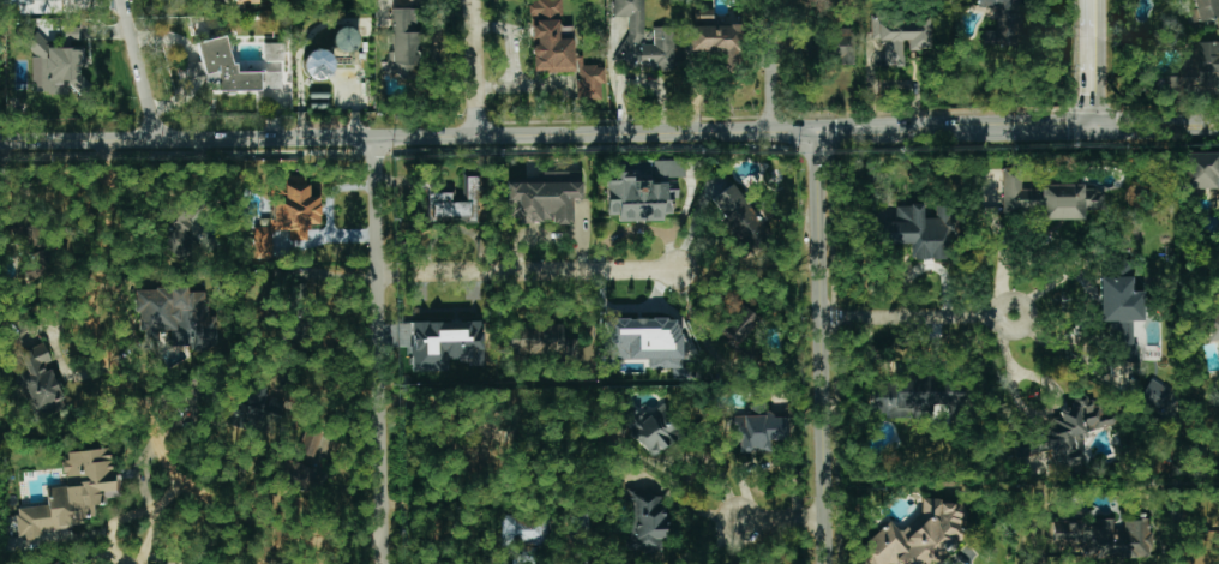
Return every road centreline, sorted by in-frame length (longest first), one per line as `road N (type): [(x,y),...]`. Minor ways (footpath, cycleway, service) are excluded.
road 1 (tertiary): [(813,131),(0,142)]
road 2 (residential): [(384,542),(336,545),(281,529),(185,473),(94,320),(109,206),(106,140)]
road 3 (tertiary): [(823,563),(813,131)]
road 4 (tertiary): [(384,563),(377,137)]
road 5 (residential): [(675,269),(379,275)]
road 6 (residential): [(819,318),(1016,313)]
road 7 (tertiary): [(1091,127),(918,130)]
road 8 (residential): [(160,139),(122,0)]
road 9 (residential): [(474,136),(472,0)]
road 10 (residential): [(771,132),(771,0)]
road 11 (tertiary): [(1218,126),(1091,127)]
road 12 (tertiary): [(1091,127),(1090,0)]

